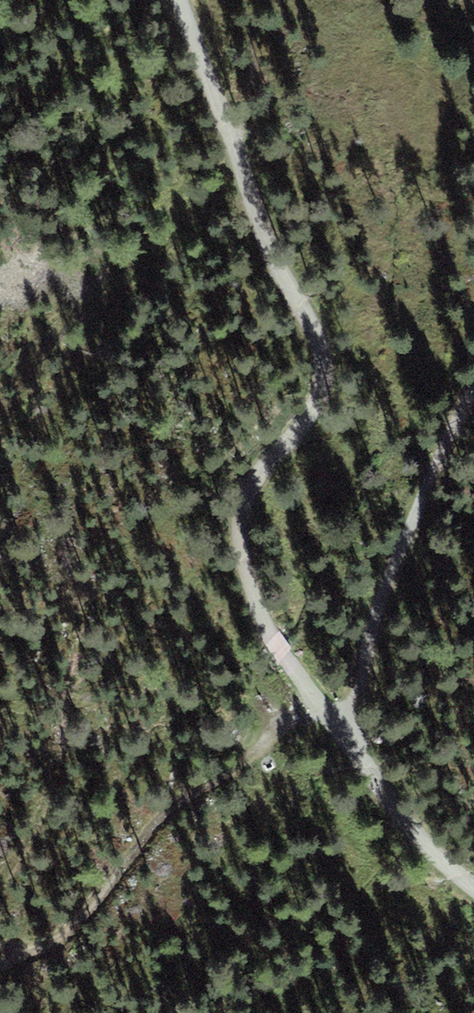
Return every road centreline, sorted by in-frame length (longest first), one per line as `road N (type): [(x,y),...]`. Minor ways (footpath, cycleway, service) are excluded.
road 1 (track): [(182,0),(268,247),(321,345),(319,399),(247,498),(244,554),(274,641),(343,732)]
road 2 (track): [(0,969),(88,913),(155,821),(318,703)]
road 3 (track): [(343,732),(385,586),(473,390)]
road 4 (track): [(343,732),(413,830),(473,887)]

